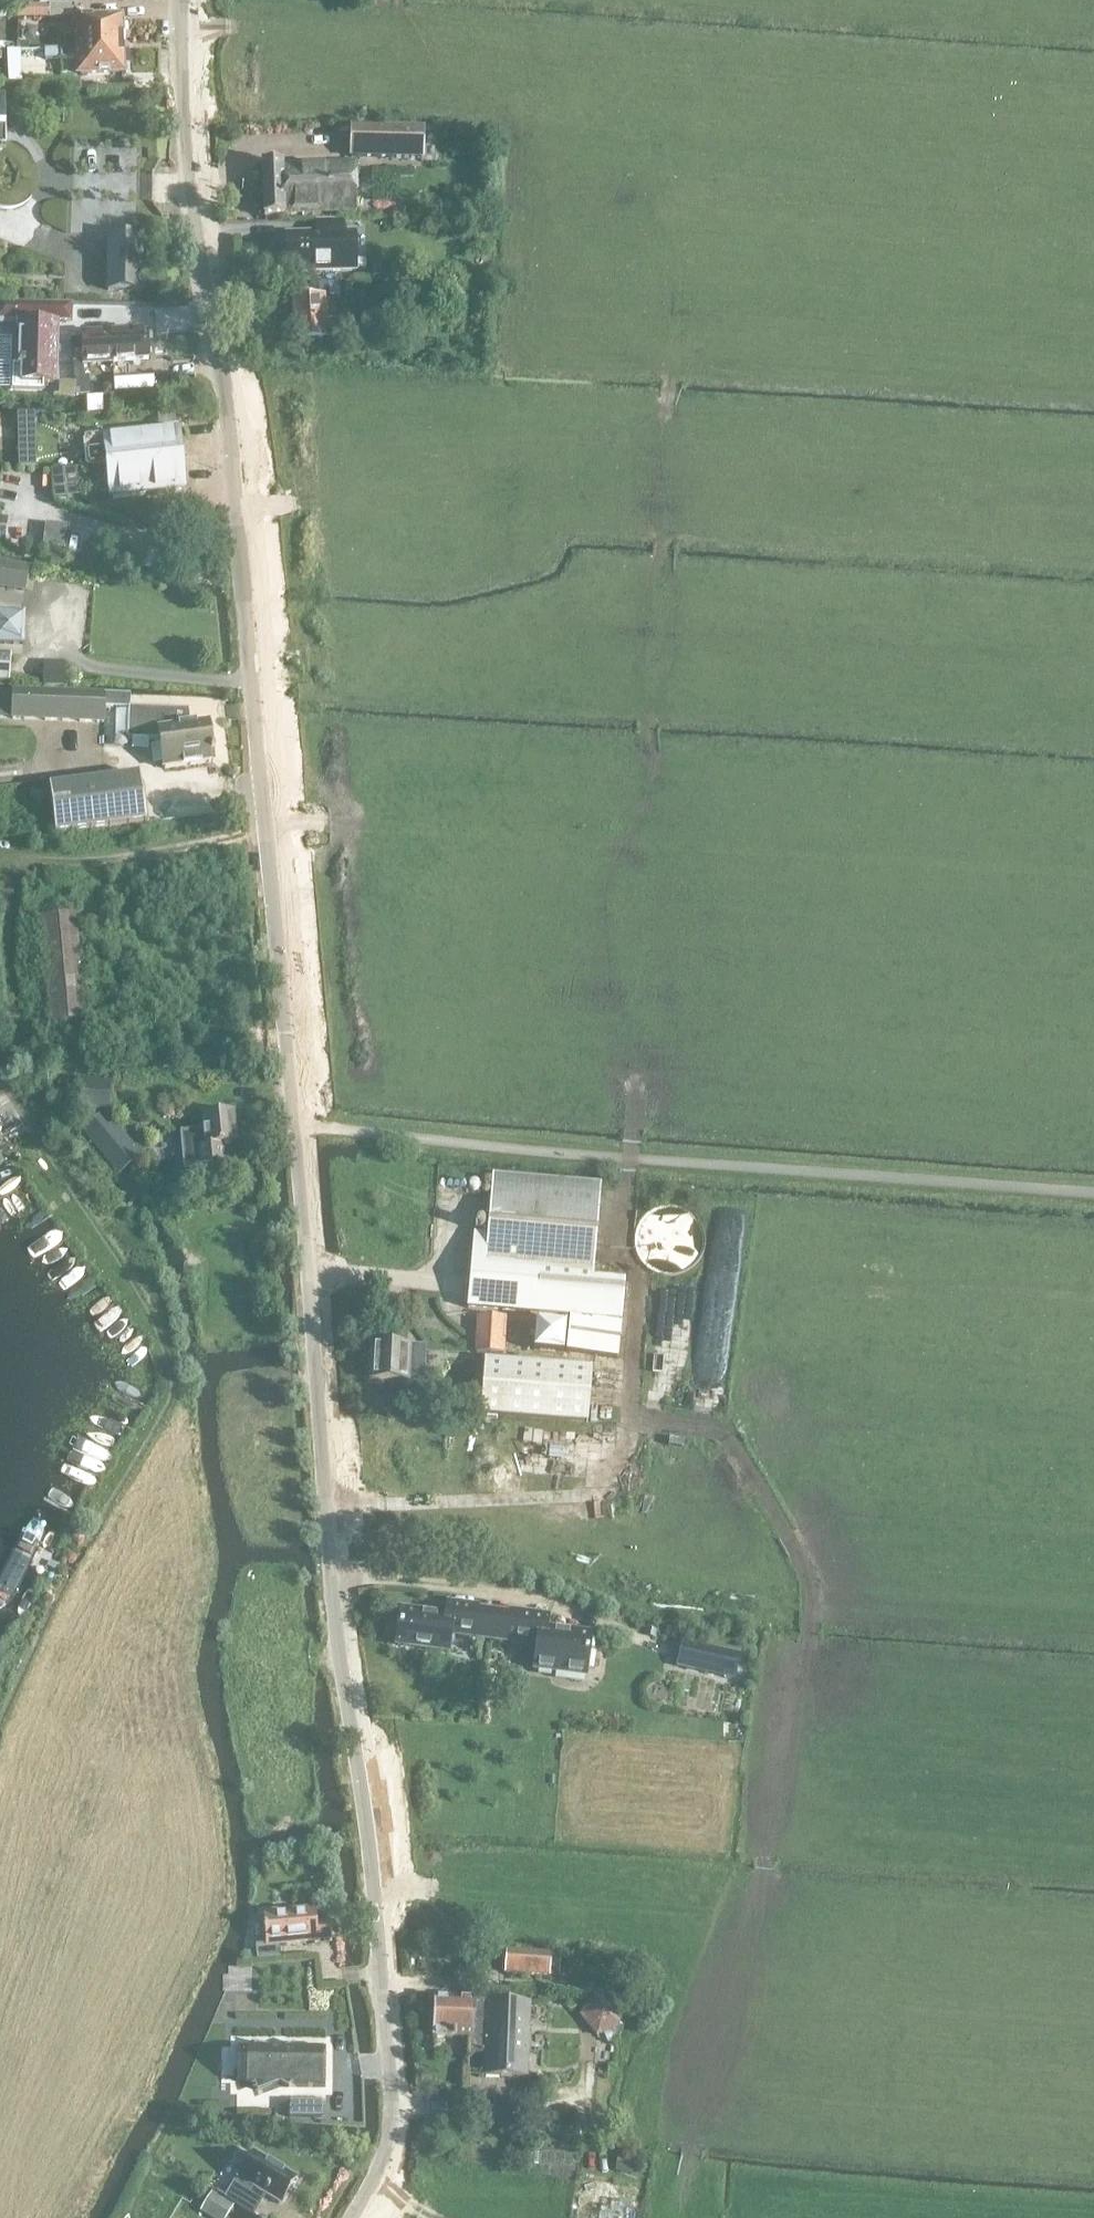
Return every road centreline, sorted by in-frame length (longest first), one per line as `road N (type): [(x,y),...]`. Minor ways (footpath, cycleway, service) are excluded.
road 1 (residential): [(351,2217),(381,2171),(393,2132),(384,1972),(335,1600),(300,1131),(237,539),(190,187),(182,0)]
road 2 (track): [(667,450),(637,1081),(619,1238),(642,1279),(628,1421),(610,1475),(584,1494),(327,1505)]
road 3 (track): [(379,62),(510,101),(671,365),(667,450),(234,511)]
road 4 (track): [(628,1421),(728,1430),(812,1590),(809,1648),(748,1930)]
road 5 (track): [(748,1930),(477,1886),(372,1887)]
road 6 (track): [(748,1930),(677,2217)]
road 7 (track): [(0,858),(110,860),(267,834)]
road 8 (track): [(384,0),(379,62),(183,27)]

